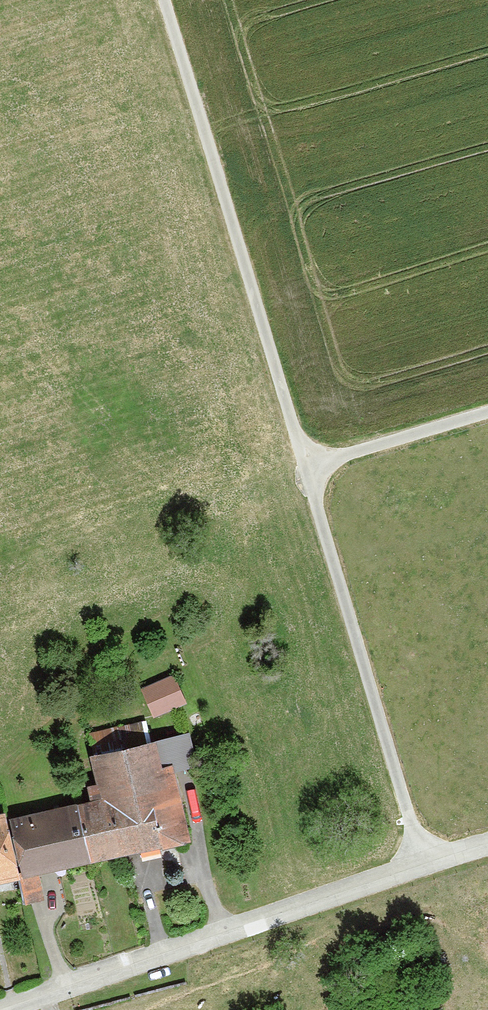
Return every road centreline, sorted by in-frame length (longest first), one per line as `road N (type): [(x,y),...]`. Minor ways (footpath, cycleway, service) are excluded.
road 1 (track): [(420,861),(163,0)]
road 2 (residential): [(487,844),(420,861),(18,1009)]
road 3 (track): [(487,415),(304,471)]

